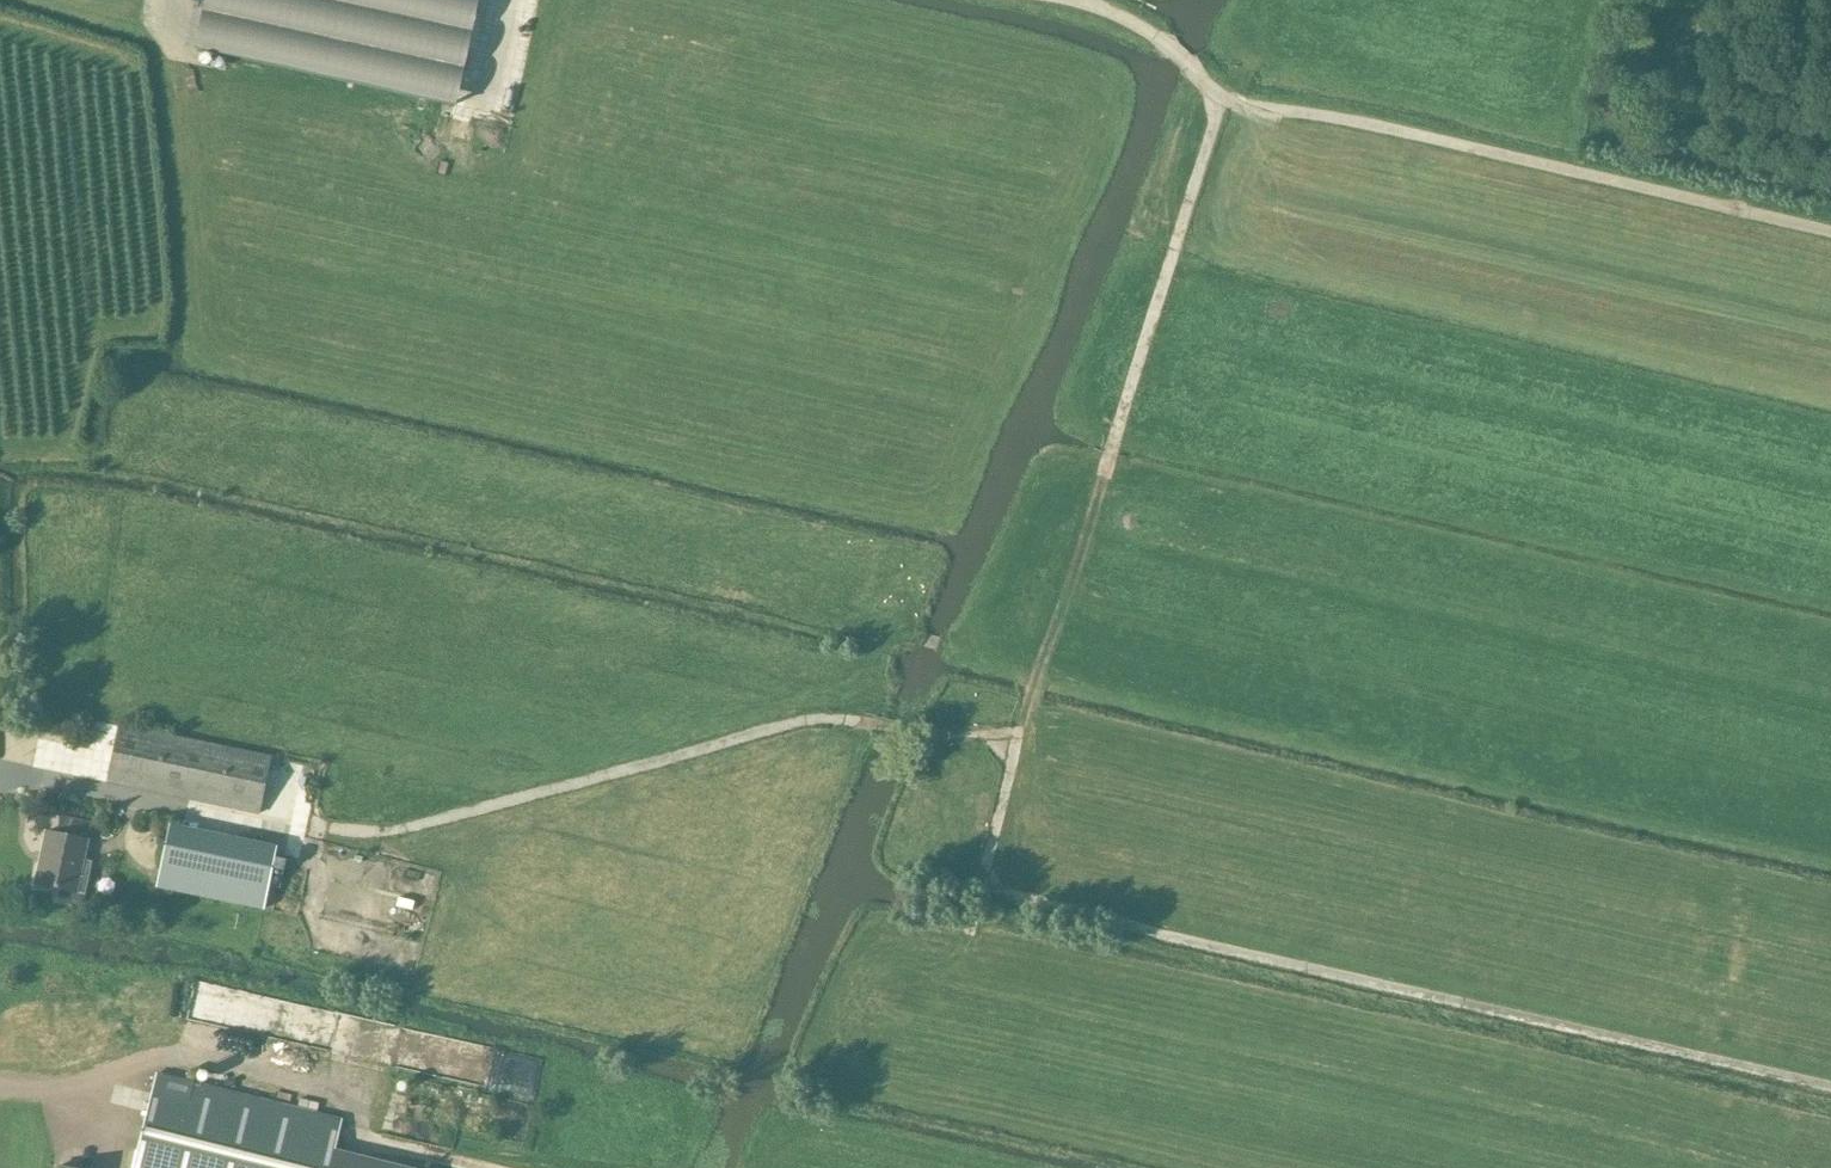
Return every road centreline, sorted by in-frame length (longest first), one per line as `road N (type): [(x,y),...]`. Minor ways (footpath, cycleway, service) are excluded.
road 1 (track): [(1830,1089),(980,888),(1012,765),(991,734),(914,734),(805,719),(389,831),(316,833)]
road 2 (track): [(1830,232),(1320,114),(1247,107),(1143,29),(1071,0)]
road 3 (track): [(1226,97),(1101,487)]
road 4 (track): [(475,1167),(360,1141),(349,1094)]

